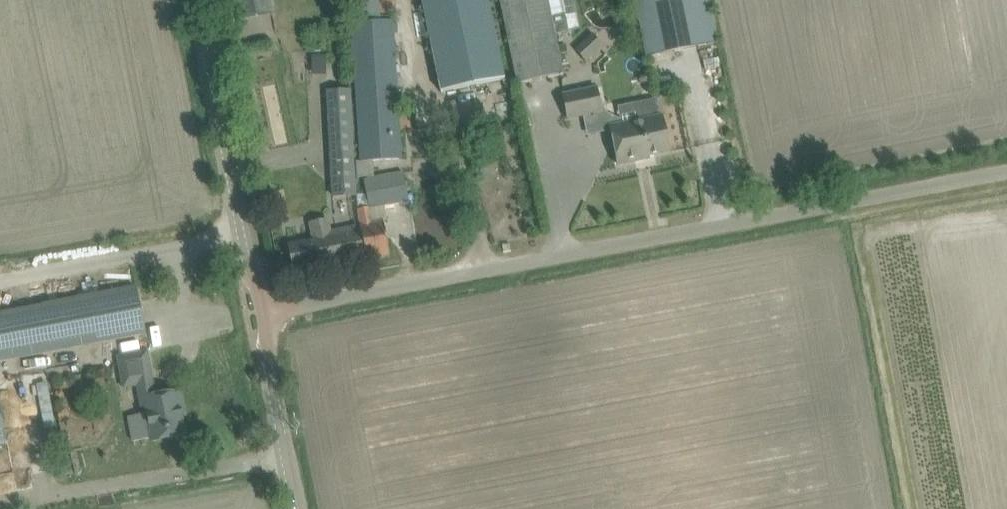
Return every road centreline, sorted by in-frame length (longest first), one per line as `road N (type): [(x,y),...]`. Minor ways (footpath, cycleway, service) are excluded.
road 1 (unclassified): [(260,308),(1006,170)]
road 2 (unclassified): [(260,308),(197,0)]
road 3 (unclassified): [(295,508),(260,308)]

